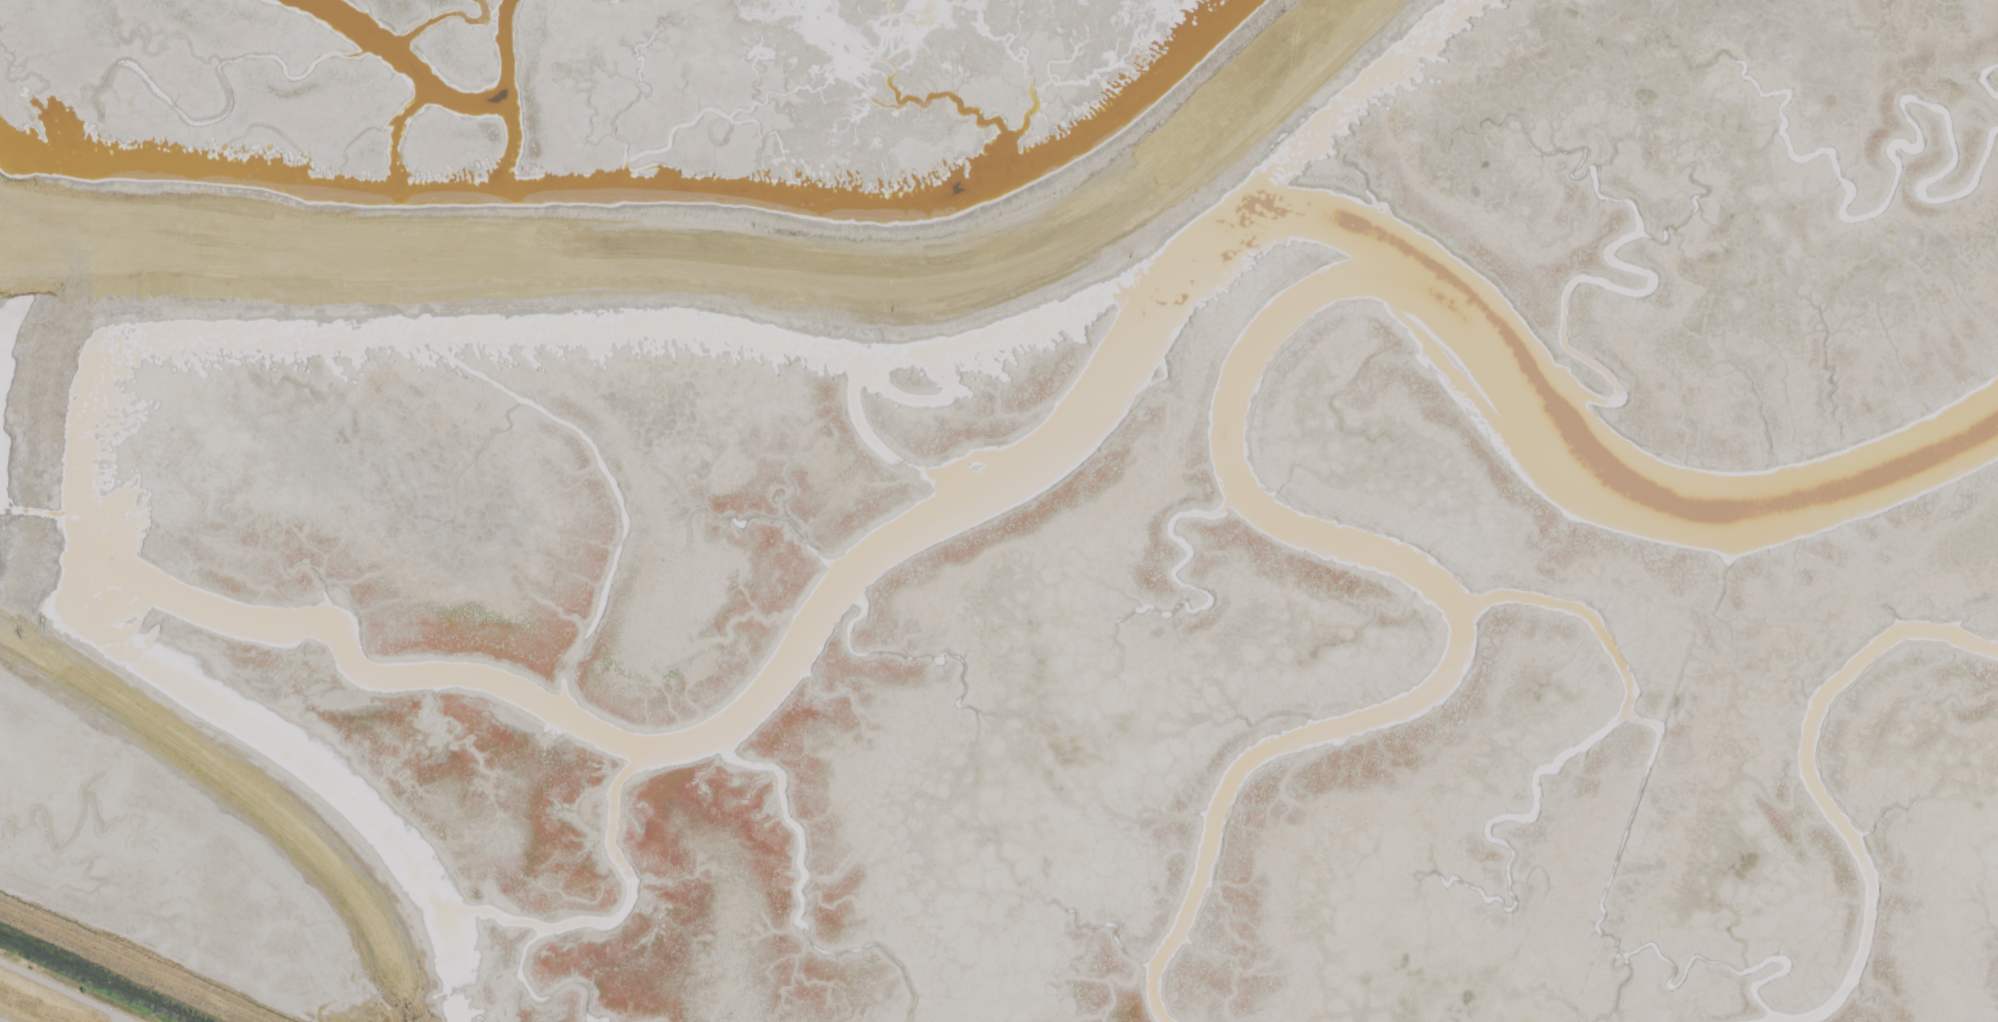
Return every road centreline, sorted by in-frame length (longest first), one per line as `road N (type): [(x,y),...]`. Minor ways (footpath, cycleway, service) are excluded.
road 1 (track): [(0,642),(294,822),(378,926),(404,1021)]

